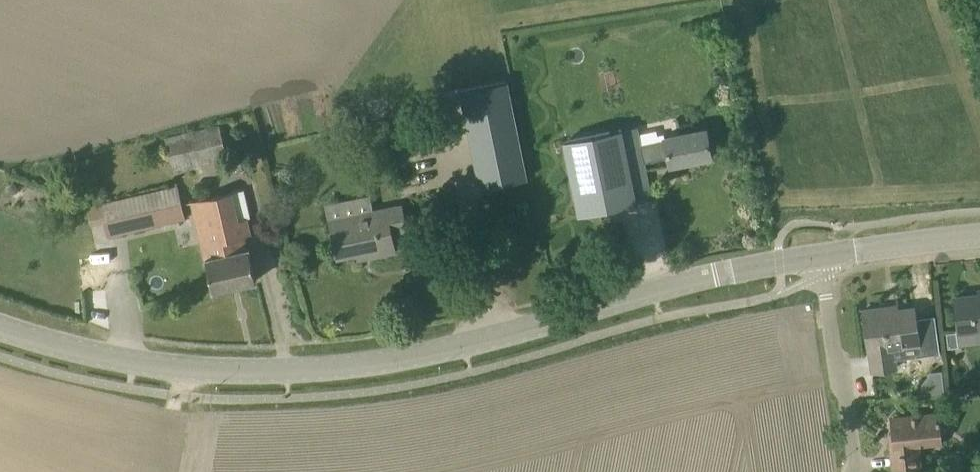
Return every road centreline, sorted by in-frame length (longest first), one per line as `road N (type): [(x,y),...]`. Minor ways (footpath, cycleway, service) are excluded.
road 1 (tertiary): [(825,256),(691,279),(416,361),(293,374),(115,361),(0,332)]
road 2 (residential): [(855,471),(825,256)]
road 3 (tertiary): [(825,256),(979,240)]

